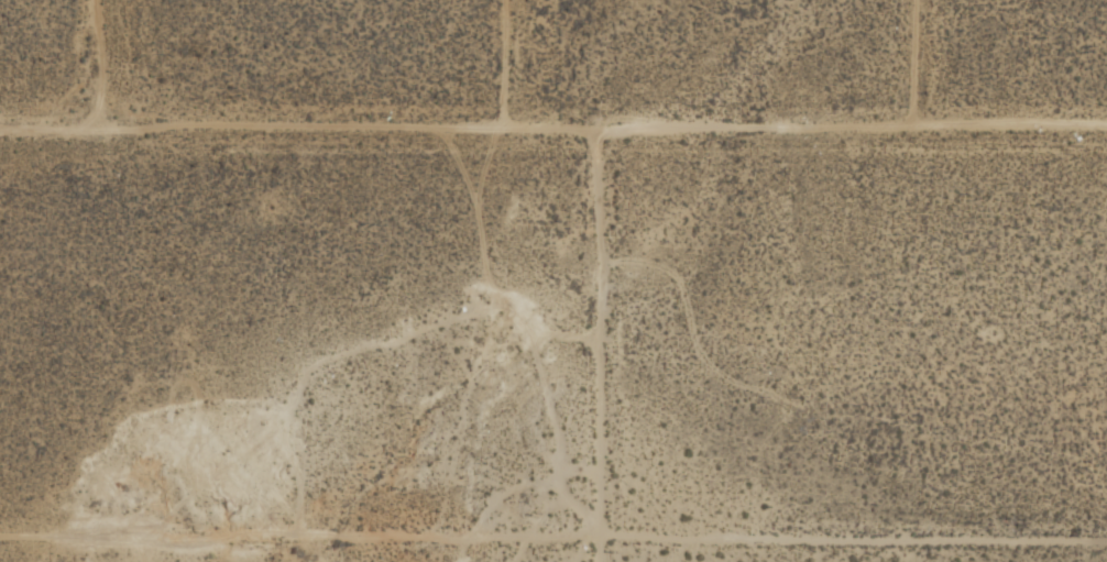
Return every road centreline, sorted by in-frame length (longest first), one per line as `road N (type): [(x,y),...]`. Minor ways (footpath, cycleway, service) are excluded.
road 1 (track): [(1106,132),(0,133)]
road 2 (track): [(1106,537),(414,539)]
road 3 (track): [(264,530),(0,530)]

